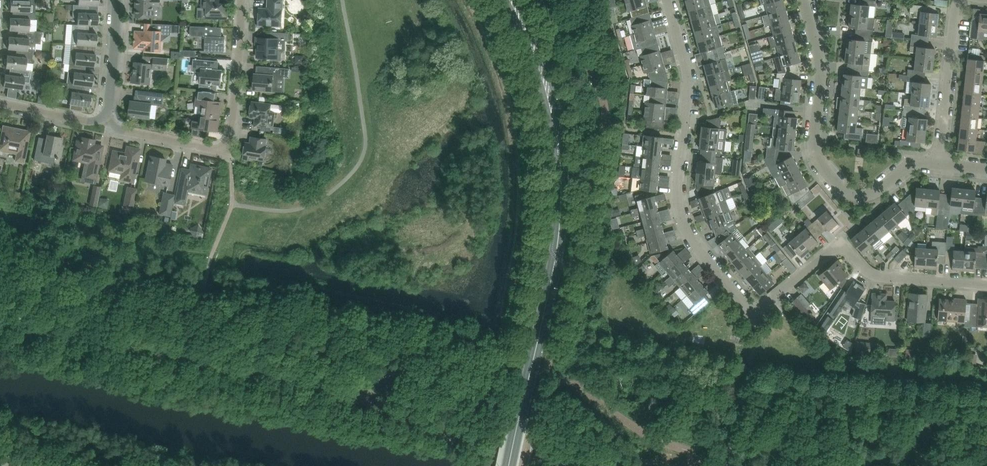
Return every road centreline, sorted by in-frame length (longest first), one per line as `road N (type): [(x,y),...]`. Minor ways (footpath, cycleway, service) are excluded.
road 1 (residential): [(986,284),(887,278),(833,248),(755,312),(684,218),(687,69),(668,0)]
road 2 (secondary): [(512,465),(562,220),(557,132),(523,22)]
road 3 (residential): [(937,163),(914,161),(863,193),(839,187),(820,164),(820,58),(803,0)]
road 4 (track): [(929,465),(737,422)]
road 5 (residential): [(937,163),(956,0)]
road 6 (residential): [(224,146),(243,0)]
road 7 (residential): [(224,146),(120,129),(105,114)]

